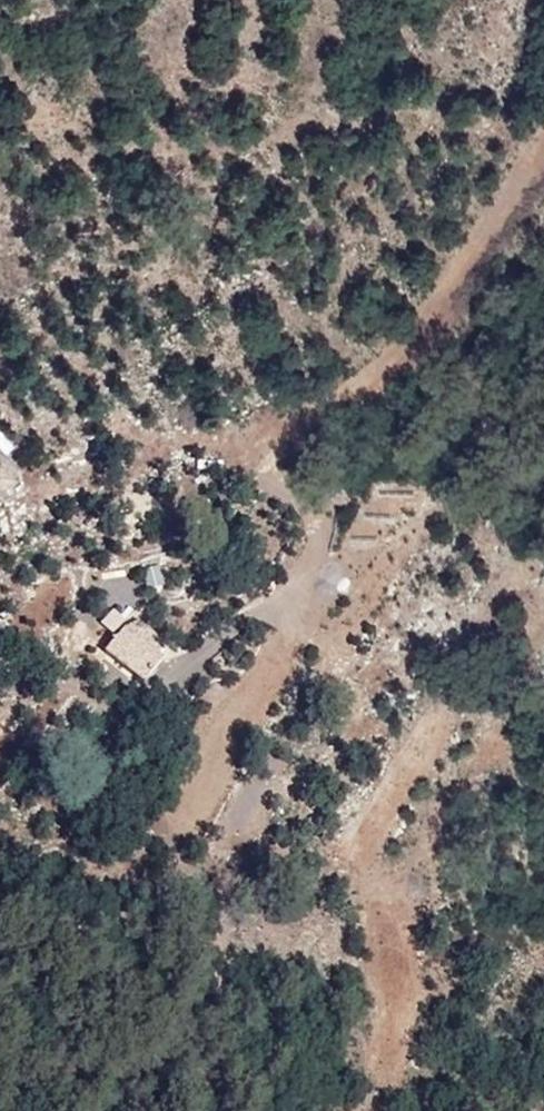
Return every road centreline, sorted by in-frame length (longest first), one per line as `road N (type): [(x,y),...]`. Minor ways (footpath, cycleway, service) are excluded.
road 1 (track): [(233,702),(270,657),(340,539),(384,492),(340,403),(429,330),(478,261),(499,212),(543,154)]

